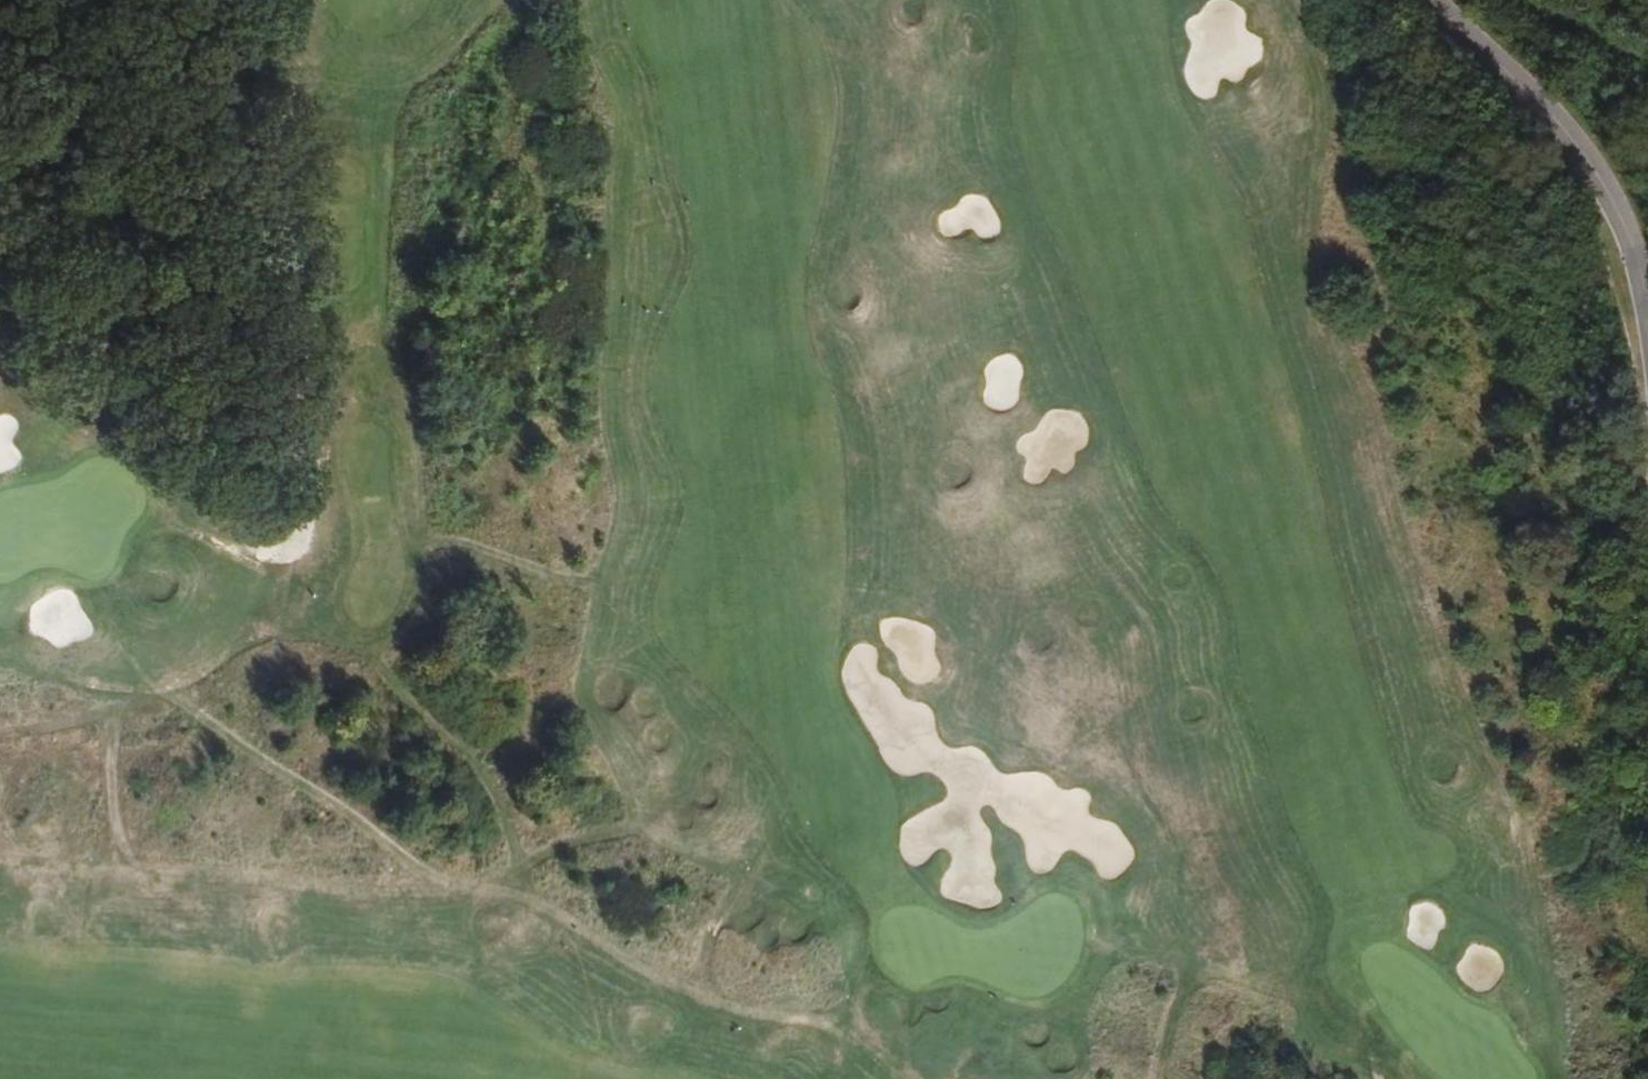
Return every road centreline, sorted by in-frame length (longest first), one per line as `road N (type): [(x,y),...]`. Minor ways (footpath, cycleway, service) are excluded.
road 1 (unclassified): [(1421,0),(1576,150),(1610,217),(1640,311),(1647,375)]

